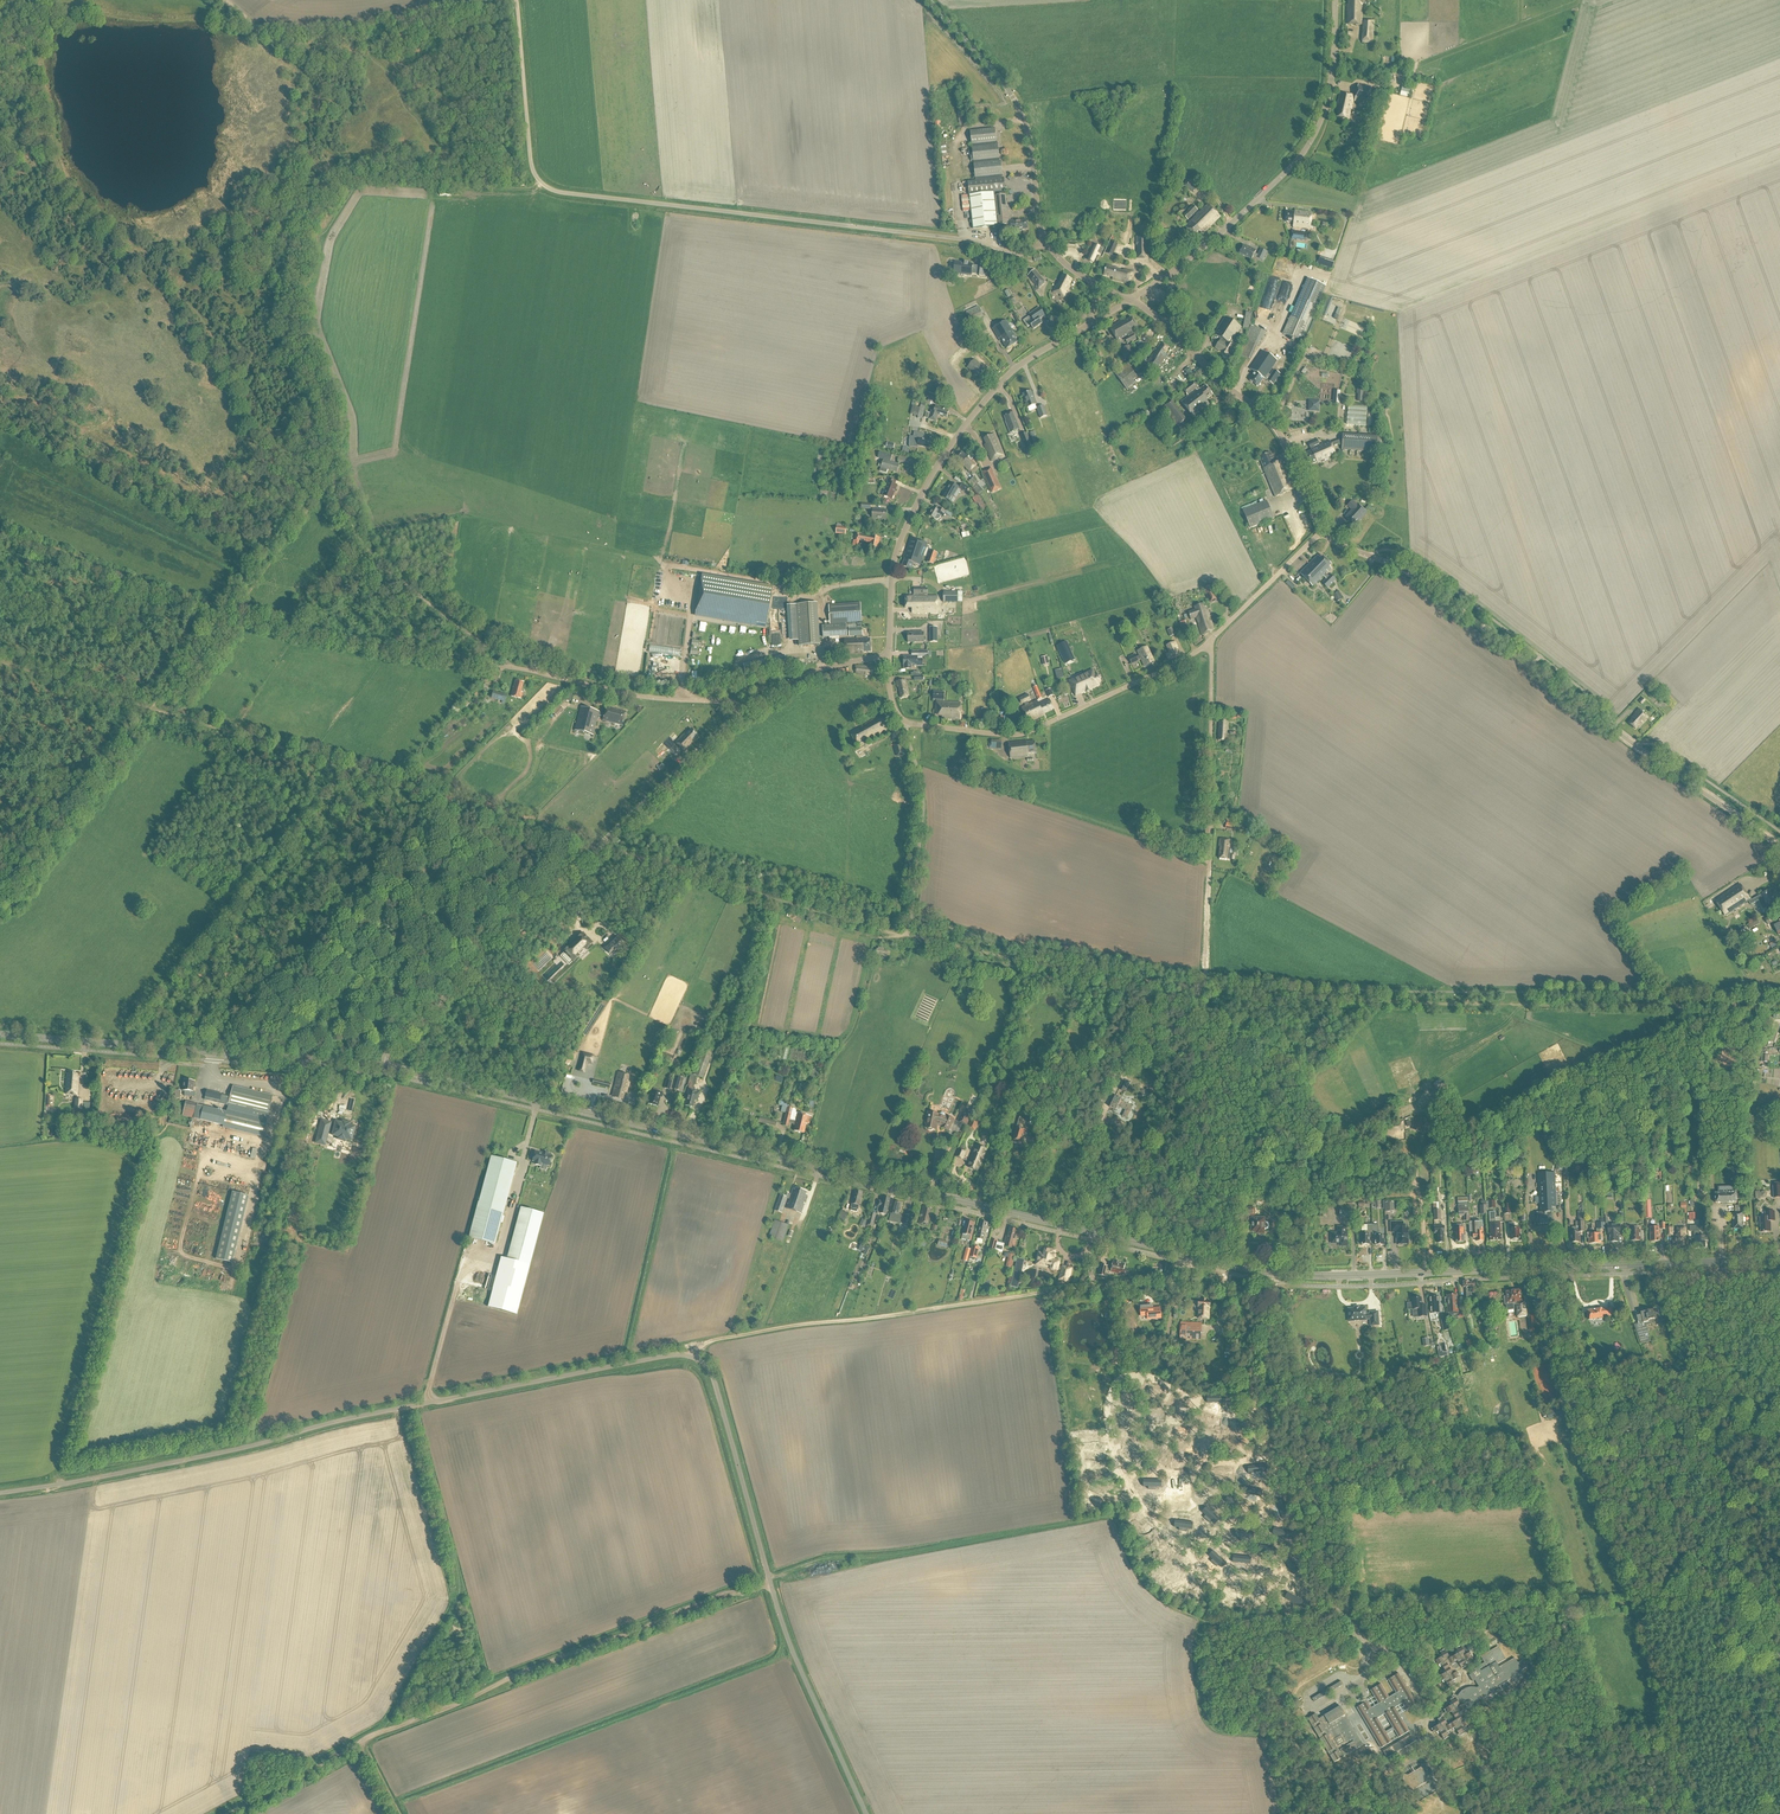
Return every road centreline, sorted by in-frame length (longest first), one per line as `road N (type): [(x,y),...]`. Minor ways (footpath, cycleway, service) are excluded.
road 1 (unclassified): [(867,1813),(788,1638),(713,1376),(693,1356),(0,1493)]
road 2 (secondary): [(1273,1273),(384,1067)]
road 3 (track): [(386,1730),(827,1559),(882,1557),(1111,1513),(1151,1590),(1206,1620)]
road 4 (unclassified): [(0,535),(276,629),(743,709)]
road 5 (unclassified): [(1045,241),(1009,254),(967,240),(554,192),(540,183),(530,160),(516,0)]
road 6 (tertiary): [(1779,850),(1435,590),(1322,531)]
road 7 (unclassified): [(384,1067),(389,1052),(743,709)]
road 8 (secondary): [(1779,1260),(1273,1273)]
road 9 (residential): [(1273,1273),(1335,1598),(1360,1638),(1402,1667),(1429,1715)]
road 10 (unclassified): [(889,656),(894,562),(926,487),(1009,375),(1088,325)]
road 11 (secondary): [(0,1035),(384,1067)]
road 12 (track): [(693,1356),(710,1342),(779,1327),(1044,1293)]
road 13 (track): [(1206,1620),(1563,1603)]
road 14 (track): [(386,1730),(459,1590),(414,1406)]
road 15 (unclassified): [(1205,976),(1208,643)]
road 16 (unclassified): [(1176,270),(1310,144),(1331,84),(1336,0)]
road 17 (unclassified): [(908,723),(1021,734),(1208,643)]
road 18 (track): [(915,761),(1210,862)]
road 19 (tertiary): [(1045,241),(1022,114),(928,0)]
road 20 (track): [(333,480),(374,558),(511,667)]
road 21 (tertiary): [(1322,531),(1280,433),(1169,327)]
road 22 (track): [(1206,1620),(1197,1652),(1211,1724),(1226,1734),(1272,1738),(1315,1813)]
road 23 (track): [(456,0),(359,22),(258,26),(226,0)]
road 24 (track): [(151,710),(0,891)]
road 25 (track): [(1077,1519),(1044,1293)]
road 26 (track): [(1495,1813),(1492,1748),(1563,1603)]
road 27 (track): [(1563,1603),(1775,1594)]
road 28 (unclassified): [(911,916),(924,804),(908,723)]
road 29 (track): [(1416,67),(1579,0)]
road 30 (unclassified): [(1208,643),(1322,531)]
road 31 (unclassified): [(743,709),(825,668),(889,656)]
road 32 (track): [(1044,1293),(1174,1275),(1188,1264)]
road 33 (track): [(230,1813),(361,1742)]

